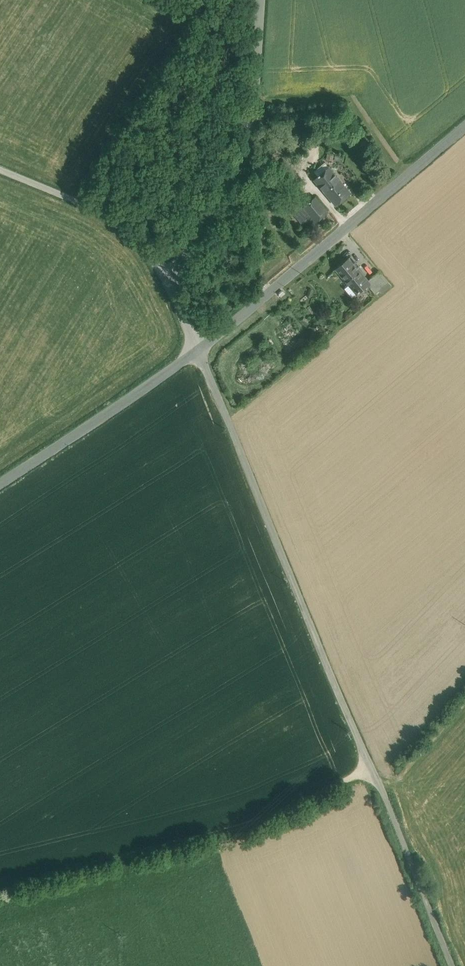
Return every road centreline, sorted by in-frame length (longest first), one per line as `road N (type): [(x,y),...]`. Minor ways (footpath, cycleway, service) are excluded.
road 1 (unclassified): [(198,350),(451,965)]
road 2 (track): [(0,888),(241,826),(373,769)]
road 3 (tertiary): [(464,126),(198,350)]
road 4 (unclassified): [(261,0),(246,160),(191,238),(170,285)]
road 5 (tertiary): [(198,350),(0,483)]
road 6 (unclassified): [(170,285),(103,211),(0,168)]

